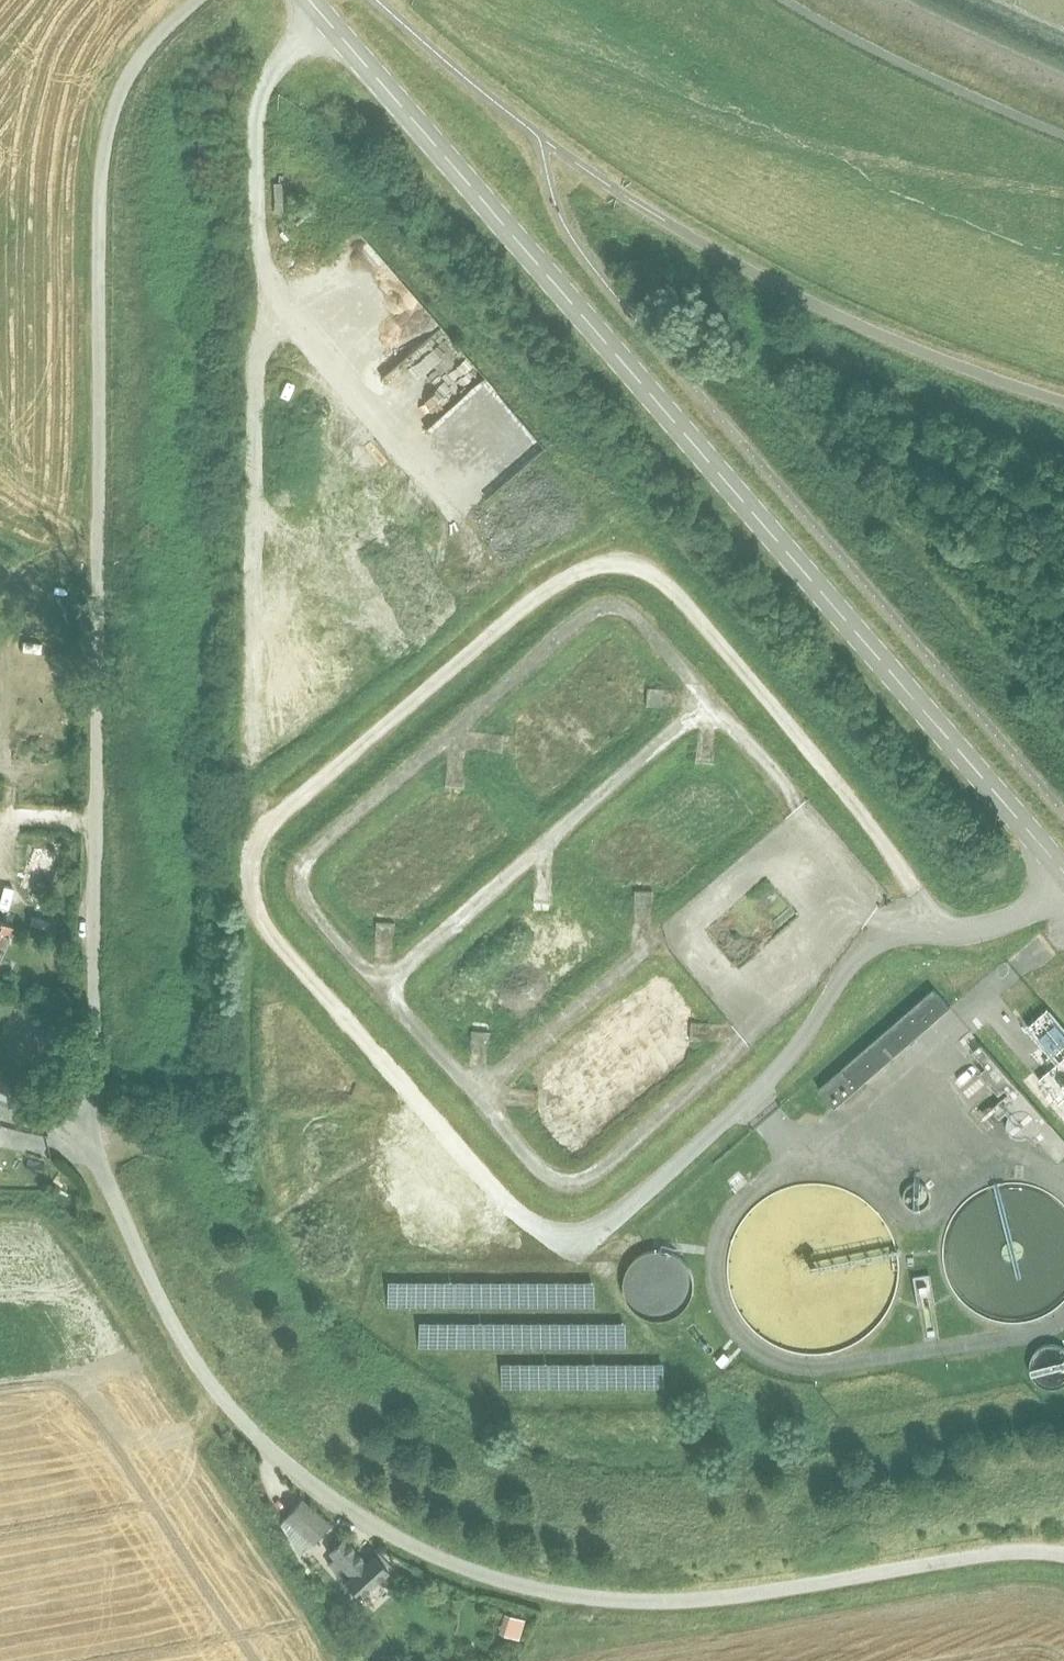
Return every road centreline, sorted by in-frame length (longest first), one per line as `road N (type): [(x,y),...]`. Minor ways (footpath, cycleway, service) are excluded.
road 1 (unclassified): [(1063,1556),(1011,1552),(645,1602),(501,1582),(440,1557),(316,1486),(229,1407),(169,1316),(75,1132)]
road 2 (unclassified): [(75,1132),(91,1095),(105,136),(149,44),(196,0)]
road 3 (secondary): [(1063,863),(308,0)]

